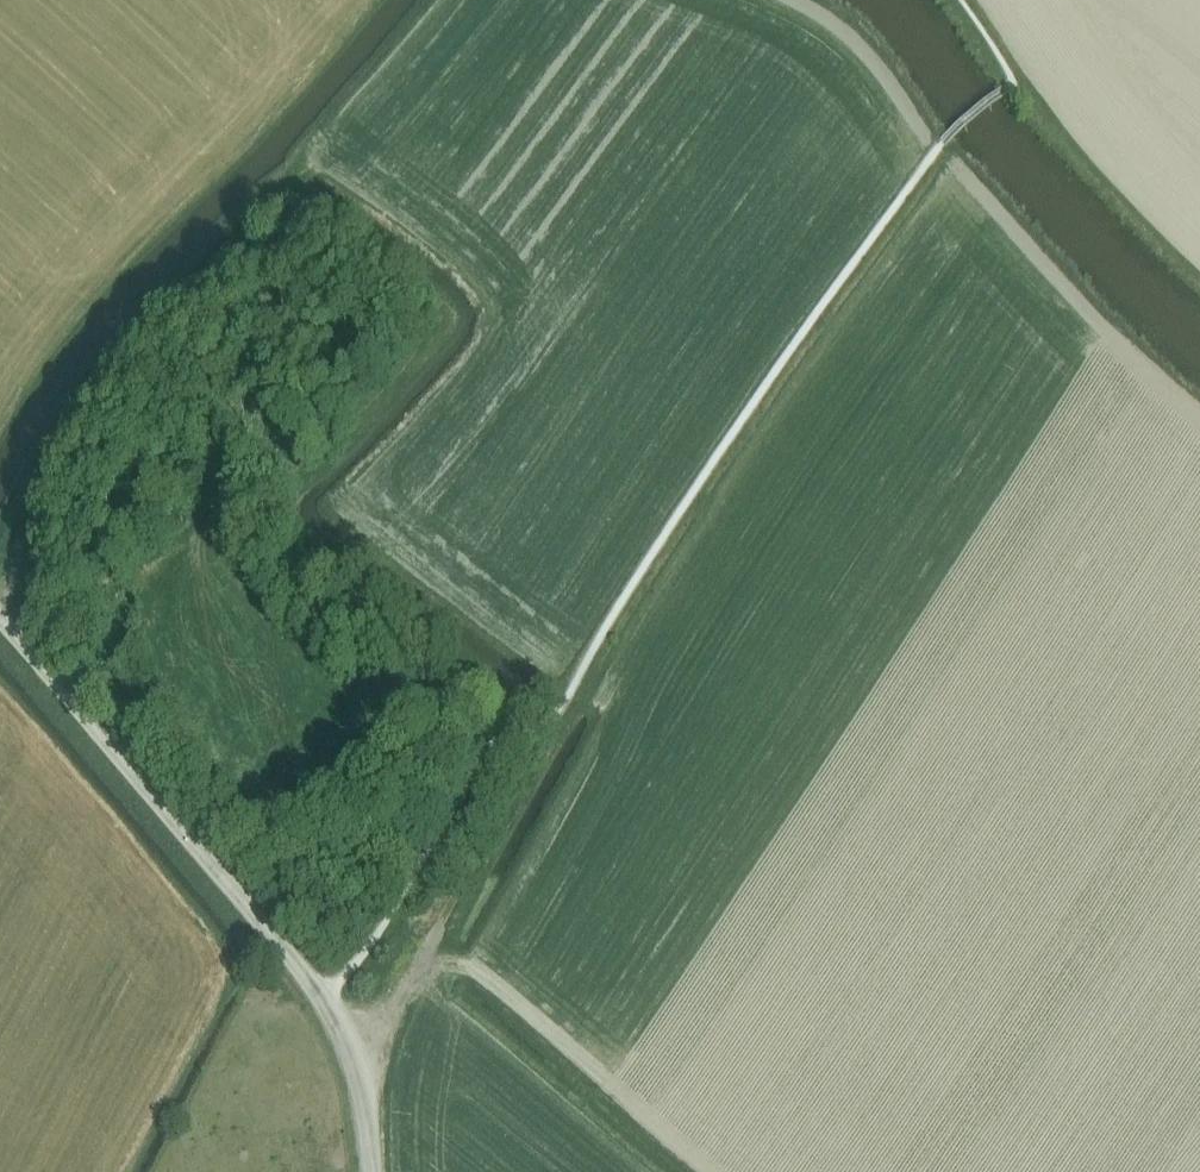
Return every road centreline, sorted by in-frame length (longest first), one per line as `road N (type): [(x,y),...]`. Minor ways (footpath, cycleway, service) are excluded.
road 1 (tertiary): [(372,1171),(362,1083),(347,1034),(282,945),(0,620)]

